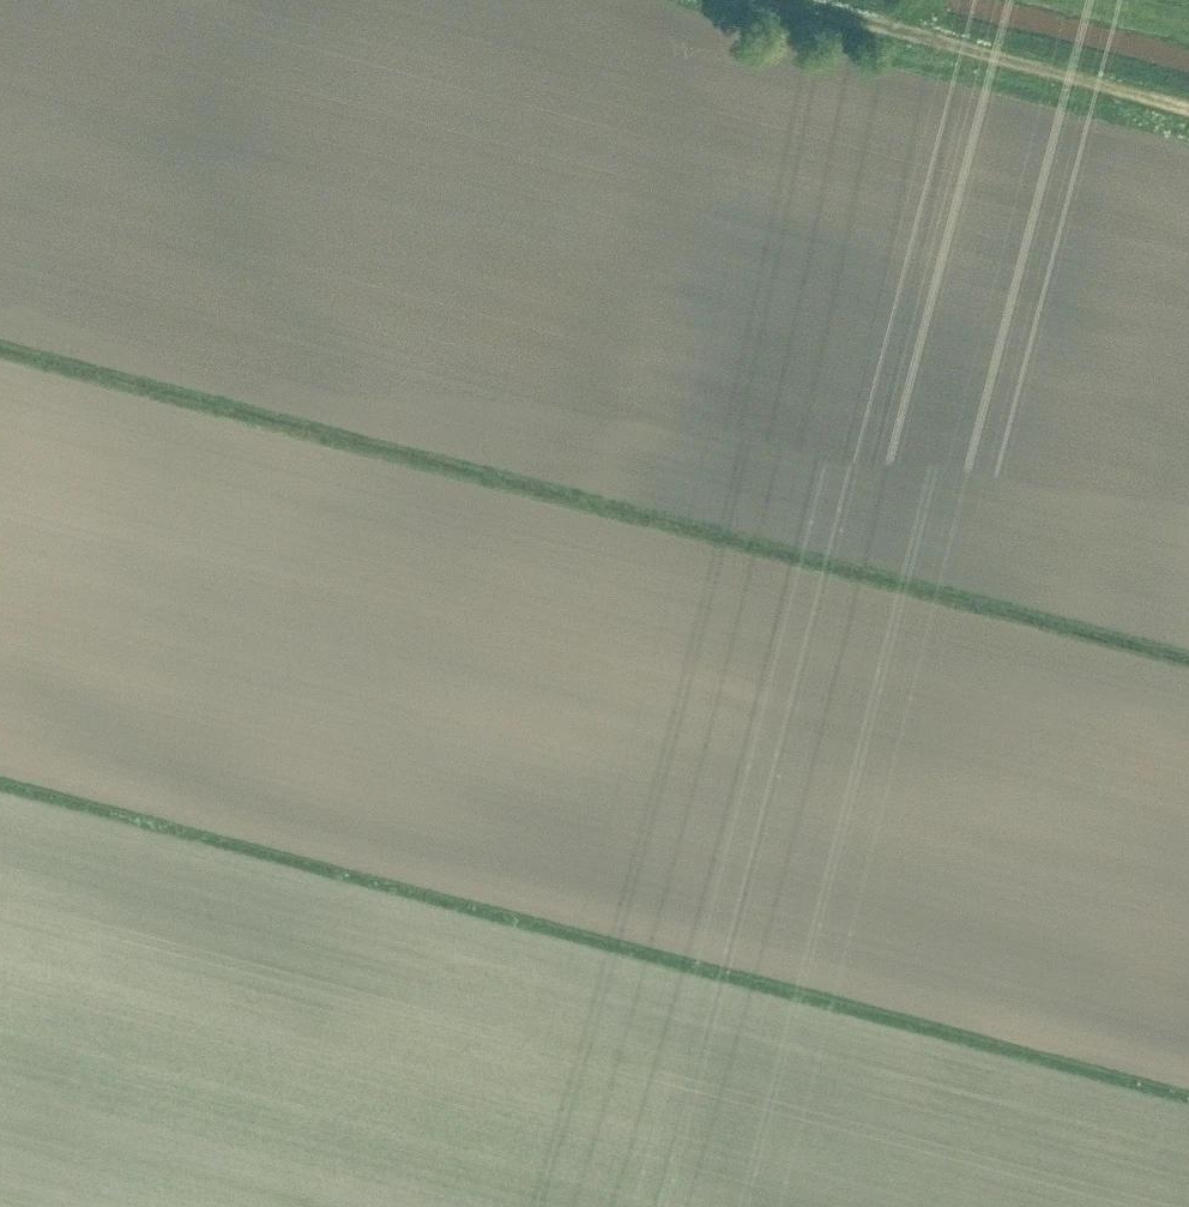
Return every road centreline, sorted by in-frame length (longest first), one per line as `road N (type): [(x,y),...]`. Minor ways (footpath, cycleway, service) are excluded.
road 1 (track): [(1188,104),(788,0)]

